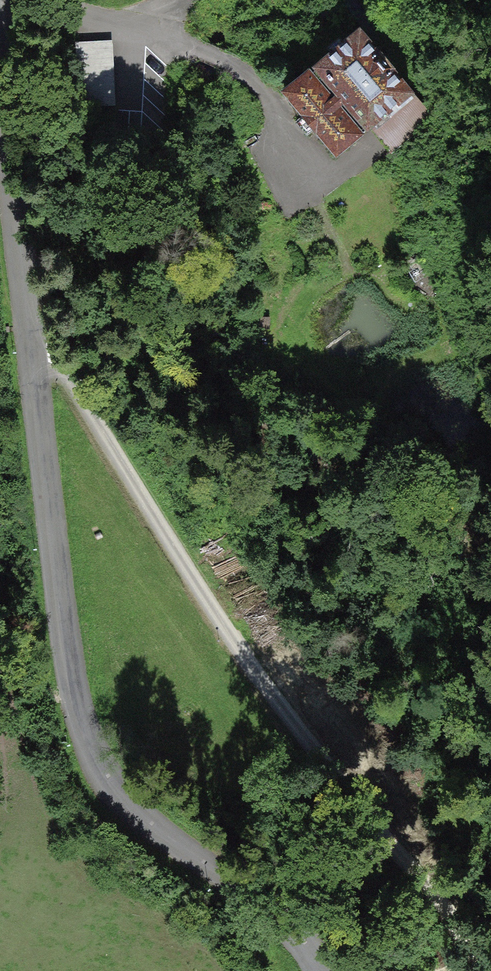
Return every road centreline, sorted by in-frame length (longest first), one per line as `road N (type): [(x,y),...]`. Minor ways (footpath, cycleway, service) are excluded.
road 1 (residential): [(455,970),(261,687),(60,370),(31,357)]
road 2 (unclassified): [(31,357),(67,659),(83,737),(106,783),(134,814),(288,930),(318,970)]
road 3 (unclassified): [(0,72),(31,357)]

